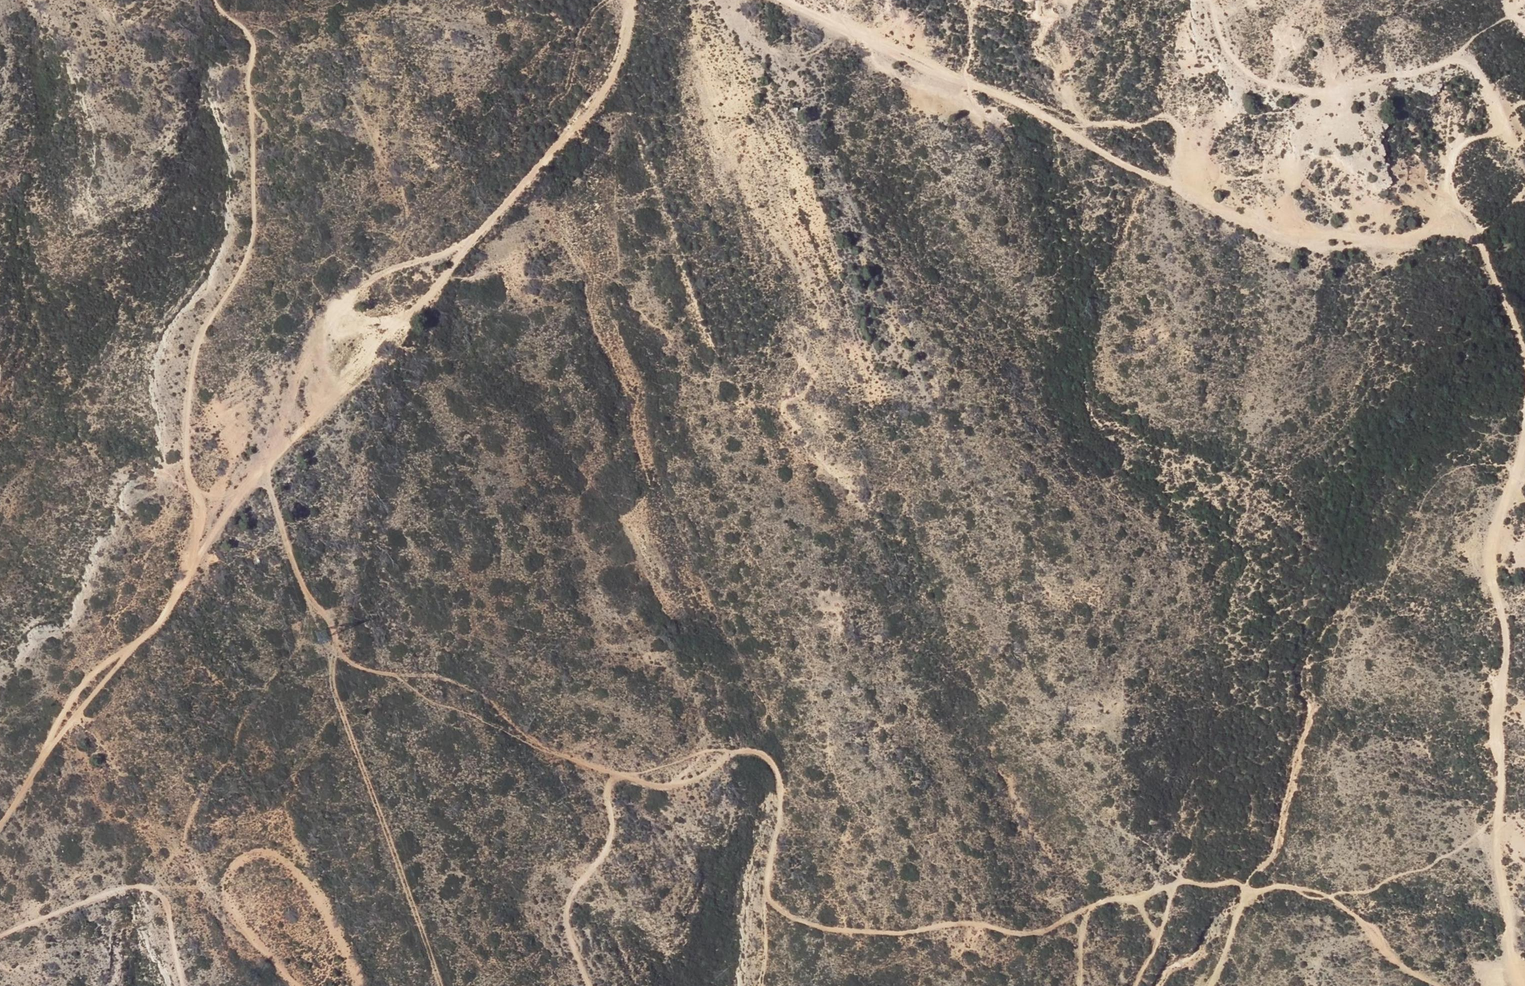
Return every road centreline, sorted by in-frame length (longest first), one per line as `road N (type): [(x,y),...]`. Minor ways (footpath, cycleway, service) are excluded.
road 1 (track): [(1169,882),(1137,901),(1106,897),(1029,931),(967,922),(839,930),(807,925),(778,909),(770,894),(775,774),(757,751),(733,747),(700,776),(643,778),(559,753),(456,682),(346,657),(333,615),(293,568),(261,471),(320,324),(386,273),(467,246)]
road 2 (track): [(624,0),(610,78),(369,376),(261,471),(127,659),(39,757),(0,820)]
road 3 (track): [(780,0),(1016,102),(1275,236),(1318,246),(1389,244),(1452,227)]
road 4 (track): [(199,553),(205,516),(184,430),(201,338),(257,221),(253,37),(217,0)]
road 5 (track): [(1516,473),(1489,553),(1507,641),(1496,711),(1499,870),(1519,985)]
road 6 (track): [(0,928),(152,888),(173,920),(182,985)]
road 7 (track): [(588,985),(563,918),(611,837),(610,811),(590,762)]
road 8 (track): [(1452,227),(1485,249),(1524,346)]

